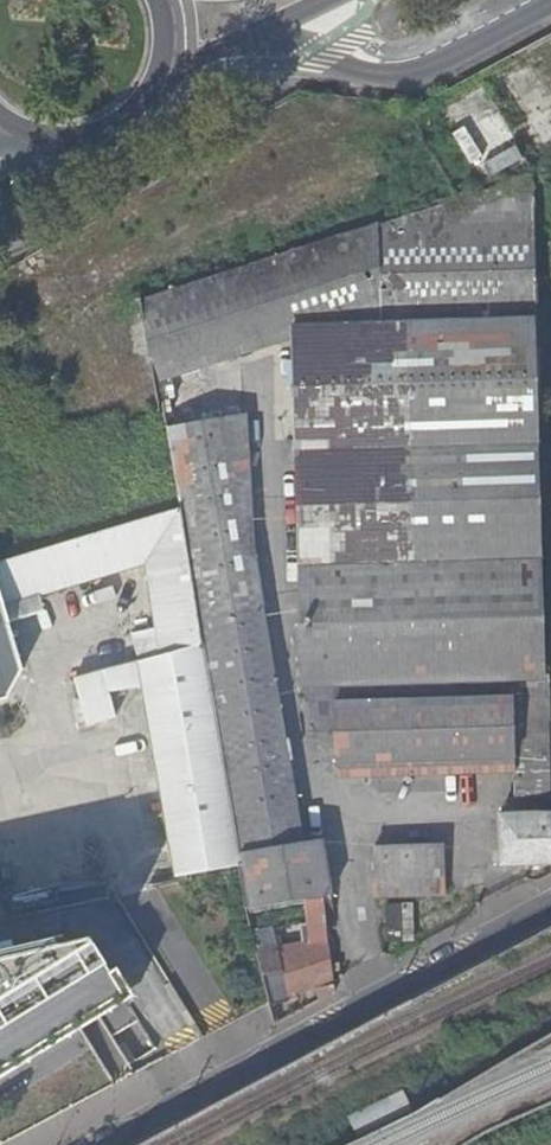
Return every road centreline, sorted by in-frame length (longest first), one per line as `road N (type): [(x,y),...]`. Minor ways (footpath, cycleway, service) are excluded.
road 1 (residential): [(100,1144),(550,913)]
road 2 (tertiary): [(299,21),(336,54),(425,72),(550,0)]
road 3 (secondary): [(10,137),(46,149),(85,149),(121,135),(151,110),(171,77)]
road 4 (secondary): [(171,77),(299,21)]

